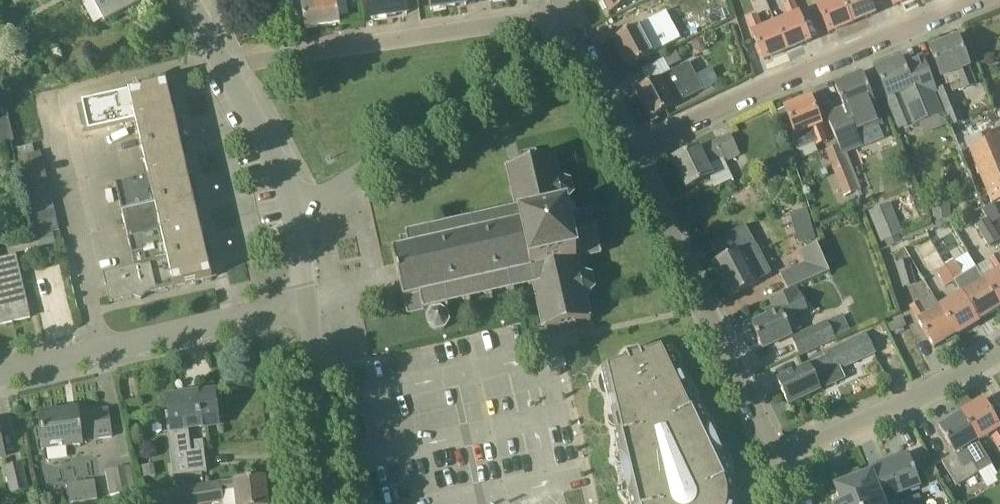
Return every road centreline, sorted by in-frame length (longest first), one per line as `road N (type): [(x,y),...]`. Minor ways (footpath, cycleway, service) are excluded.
road 1 (residential): [(101,348),(52,102),(225,65)]
road 2 (residential): [(636,153),(977,0)]
road 3 (residential): [(225,65),(565,11)]
road 4 (residential): [(780,463),(636,153)]
road 5 (residential): [(306,210),(576,35)]
road 6 (residential): [(780,463),(999,354)]
road 7 (residential): [(328,503),(308,301)]
road 8 (unclassified): [(265,309),(281,503)]
road 9 (residential): [(101,348),(265,309)]
road 10 (residential): [(306,210),(225,65)]
road 11 (residential): [(636,153),(576,35)]

